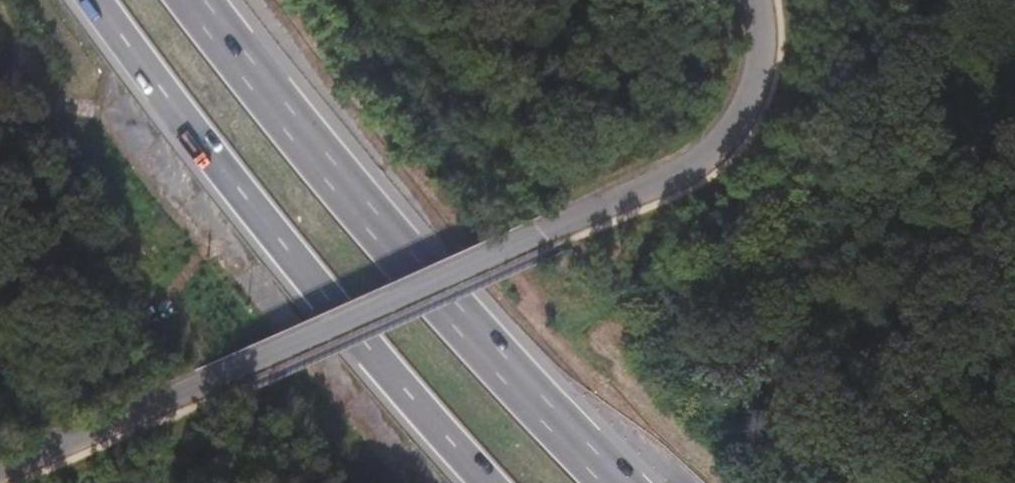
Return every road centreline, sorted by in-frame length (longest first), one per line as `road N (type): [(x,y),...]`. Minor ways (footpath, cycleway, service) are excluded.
road 1 (unclassified): [(758,0),(758,69),(741,118),(721,146),(568,223),(207,379)]
road 2 (trunk): [(613,482),(295,132),(197,0)]
road 3 (trunk): [(85,0),(321,308),(478,482)]
road 4 (track): [(204,293),(0,17)]
road 5 (track): [(573,308),(743,482)]
road 6 (unclassified): [(0,471),(207,379)]

